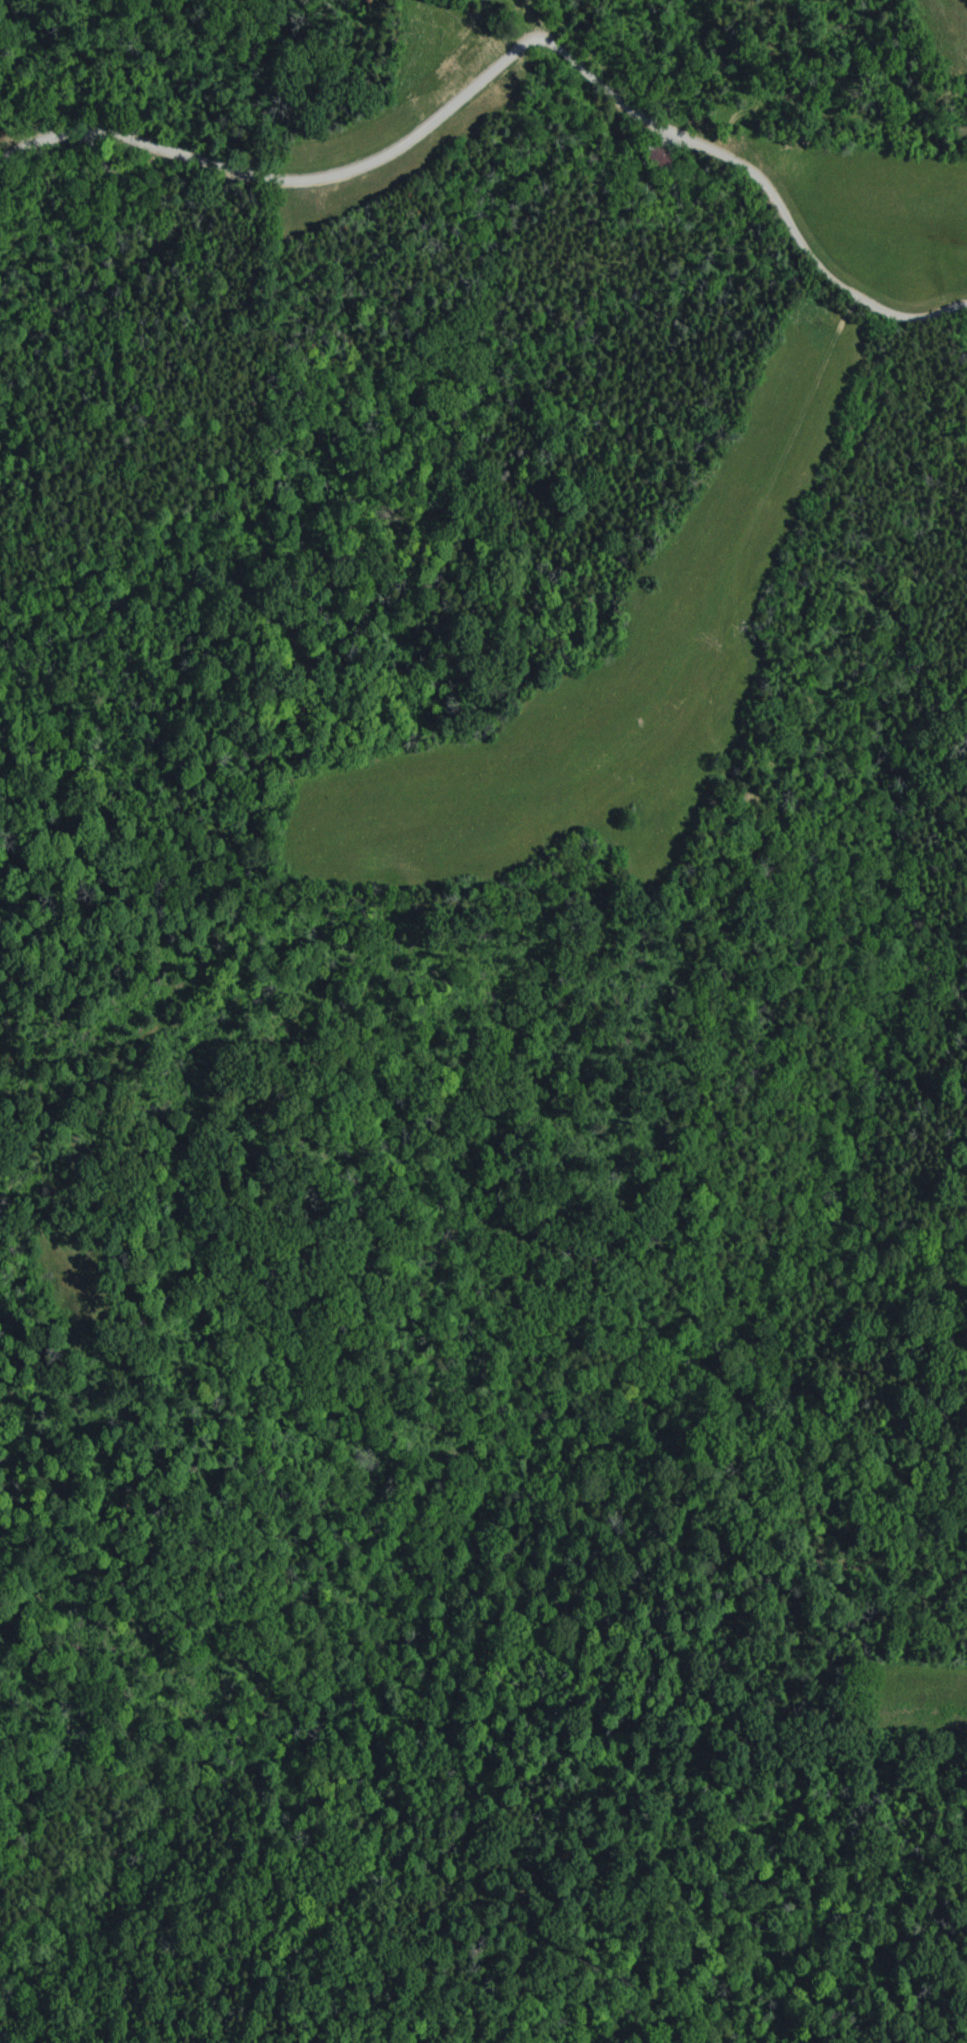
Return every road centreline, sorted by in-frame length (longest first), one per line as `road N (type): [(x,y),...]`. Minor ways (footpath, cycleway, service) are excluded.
road 1 (residential): [(507,0),(376,141),(309,167),(249,163),(80,97),(0,116)]
road 2 (residential): [(966,283),(884,280),(830,253),(752,138),(604,50),(548,0)]

